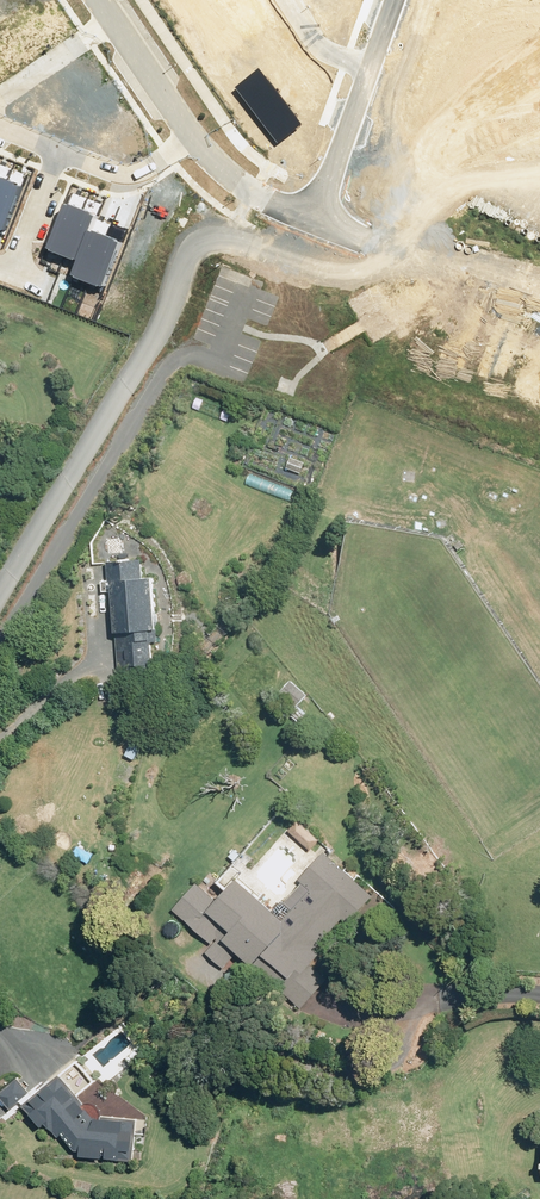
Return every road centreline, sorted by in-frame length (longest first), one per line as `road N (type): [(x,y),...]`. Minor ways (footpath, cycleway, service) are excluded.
road 1 (track): [(0,583),(171,312),(190,263),(215,249),(275,239),(285,217),(272,203)]
road 2 (residential): [(315,223),(380,50)]
road 3 (residential): [(380,50),(539,114)]
road 4 (residential): [(315,223),(237,182),(193,138)]
road 5 (unknown): [(539,269),(391,244)]
road 6 (residential): [(59,156),(133,176),(193,138)]
road 7 (residential): [(193,138),(113,22)]
road 8 (residential): [(0,102),(113,22)]
road 9 (residential): [(59,156),(20,253),(0,260)]

